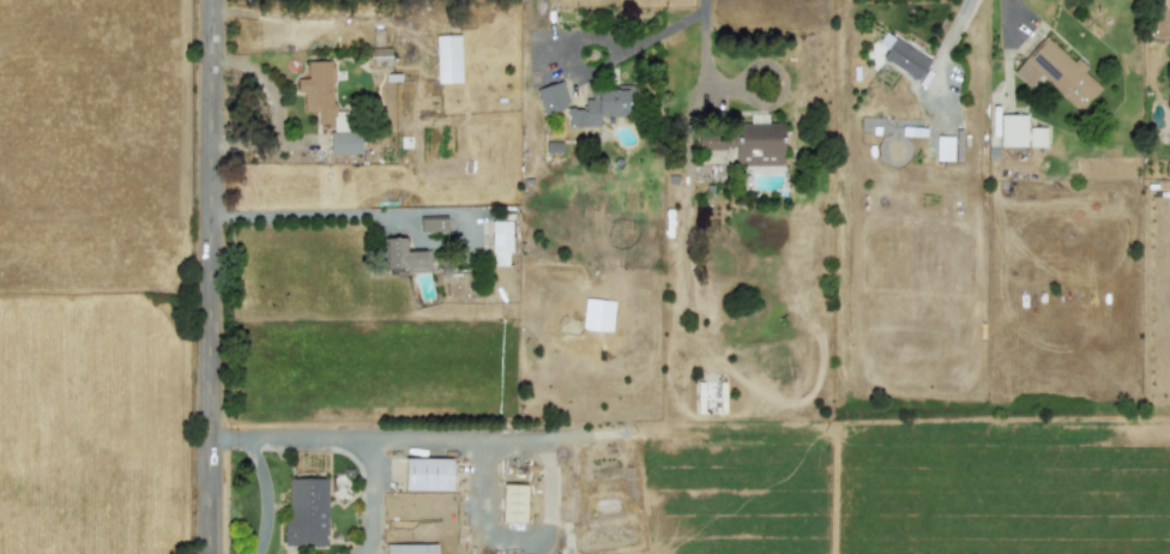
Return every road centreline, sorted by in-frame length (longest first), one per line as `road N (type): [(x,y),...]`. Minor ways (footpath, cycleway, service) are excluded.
road 1 (residential): [(215,0),(211,553)]

